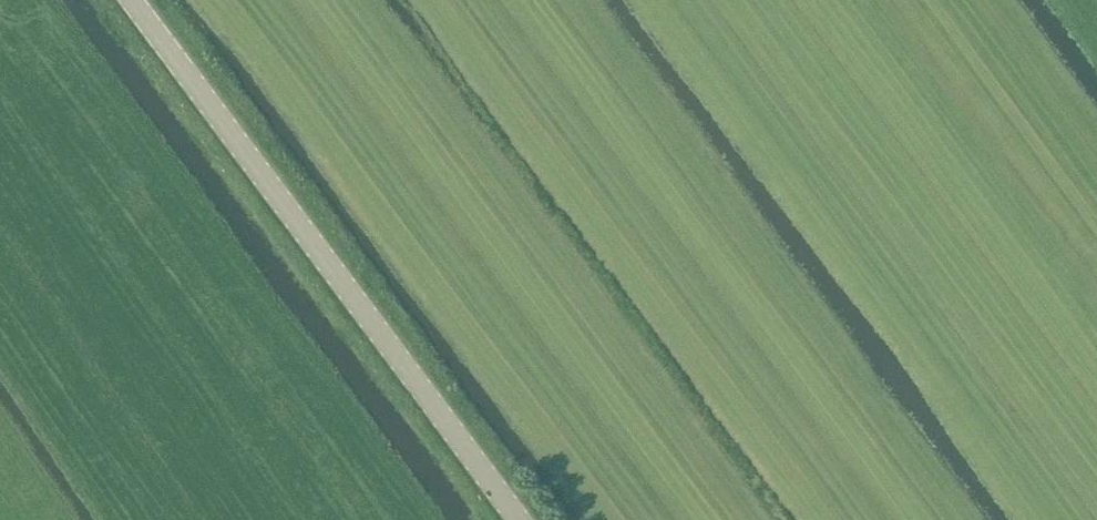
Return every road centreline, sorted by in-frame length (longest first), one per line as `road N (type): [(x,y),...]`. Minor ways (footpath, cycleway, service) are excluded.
road 1 (tertiary): [(518,519),(132,0)]

